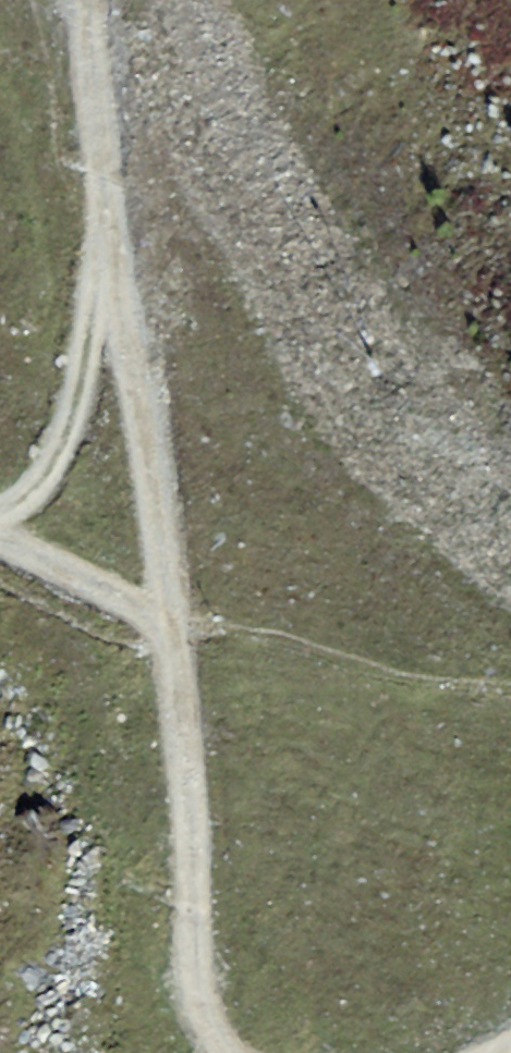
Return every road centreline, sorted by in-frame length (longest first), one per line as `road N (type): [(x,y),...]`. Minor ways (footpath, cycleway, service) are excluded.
road 1 (track): [(91,0),(172,621)]
road 2 (track): [(172,621),(195,977),(208,1025),(228,1052)]
road 3 (track): [(118,224),(77,408),(51,474),(36,494),(0,511)]
road 4 (track): [(172,621),(0,546)]

